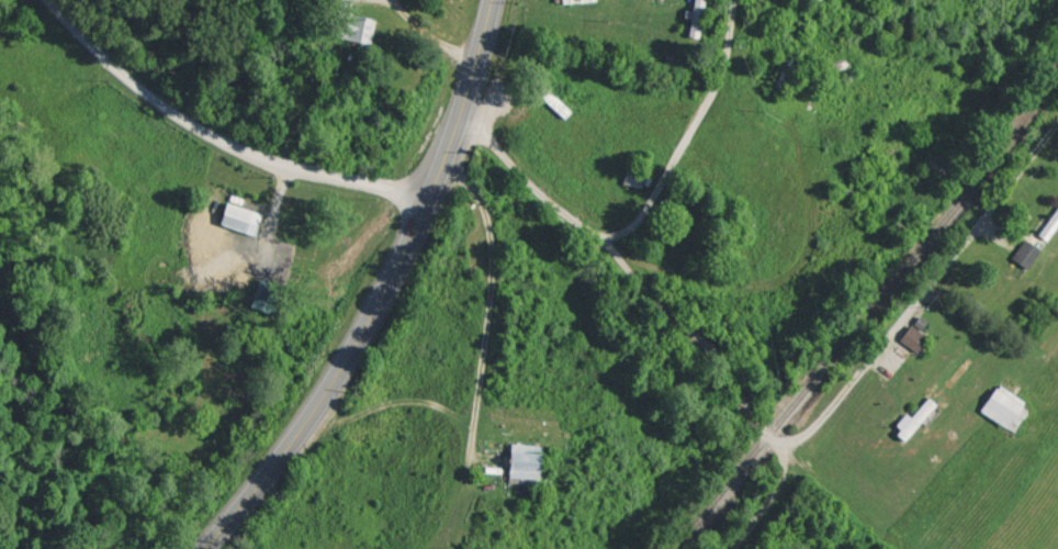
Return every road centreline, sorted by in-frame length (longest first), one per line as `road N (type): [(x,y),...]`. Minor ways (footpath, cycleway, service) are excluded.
road 1 (primary): [(495,0),(462,115),(359,345),(269,475),(205,548)]
road 2 (residential): [(47,0),(138,87),(203,132),(248,155),(428,200)]

